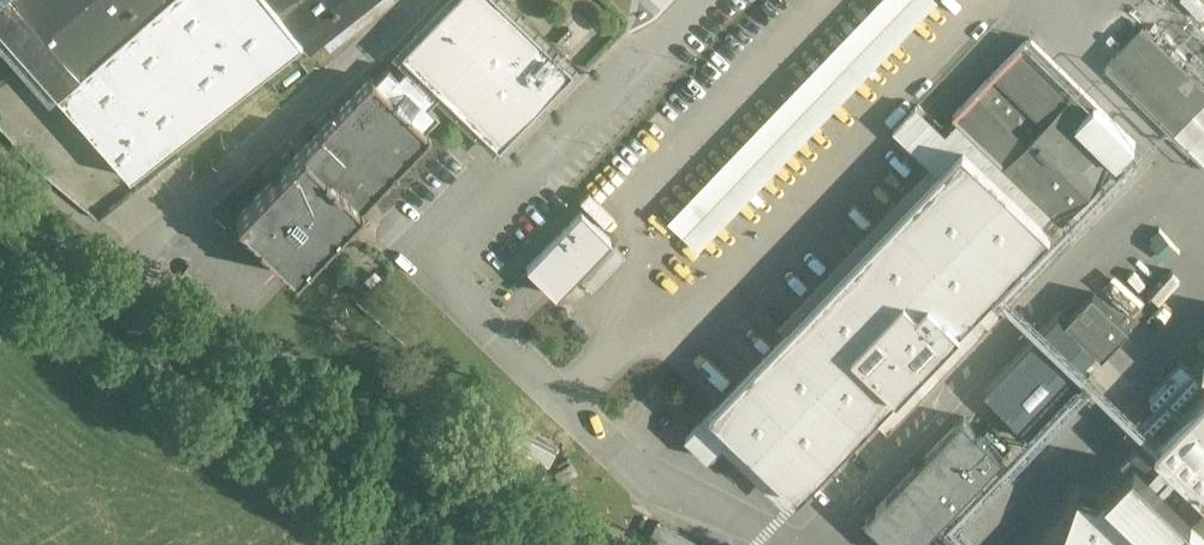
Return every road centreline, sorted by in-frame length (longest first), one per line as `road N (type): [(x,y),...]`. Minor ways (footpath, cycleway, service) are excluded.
road 1 (tertiary): [(0,191),(140,311),(271,392),(573,544)]

